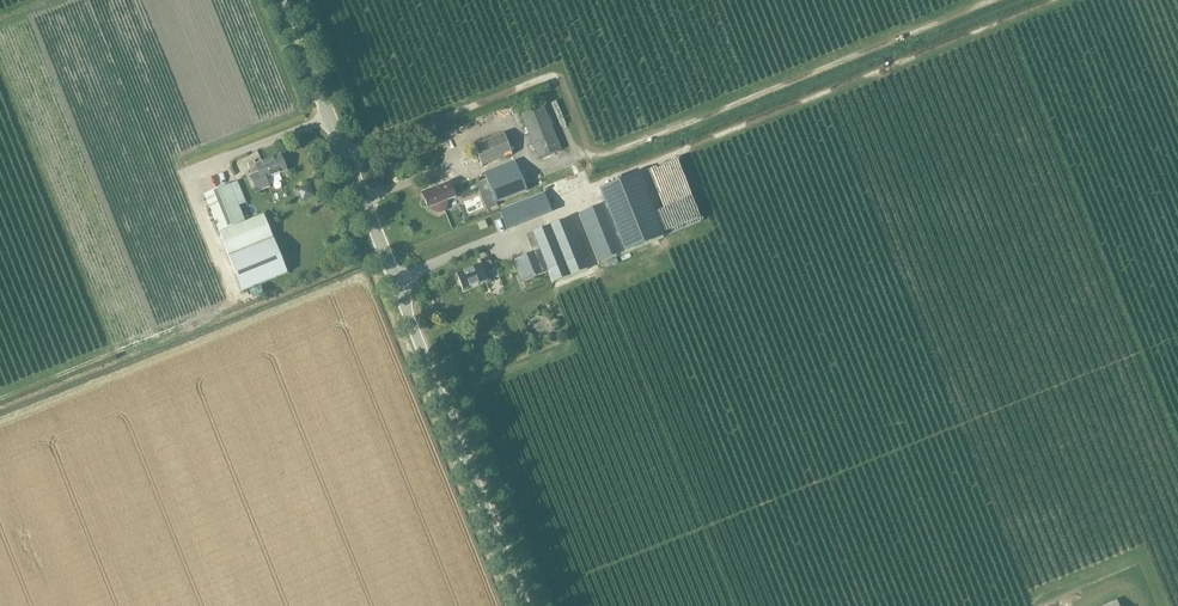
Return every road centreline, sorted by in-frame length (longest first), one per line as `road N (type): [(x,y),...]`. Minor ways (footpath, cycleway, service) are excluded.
road 1 (unclassified): [(526,605),(281,0)]

